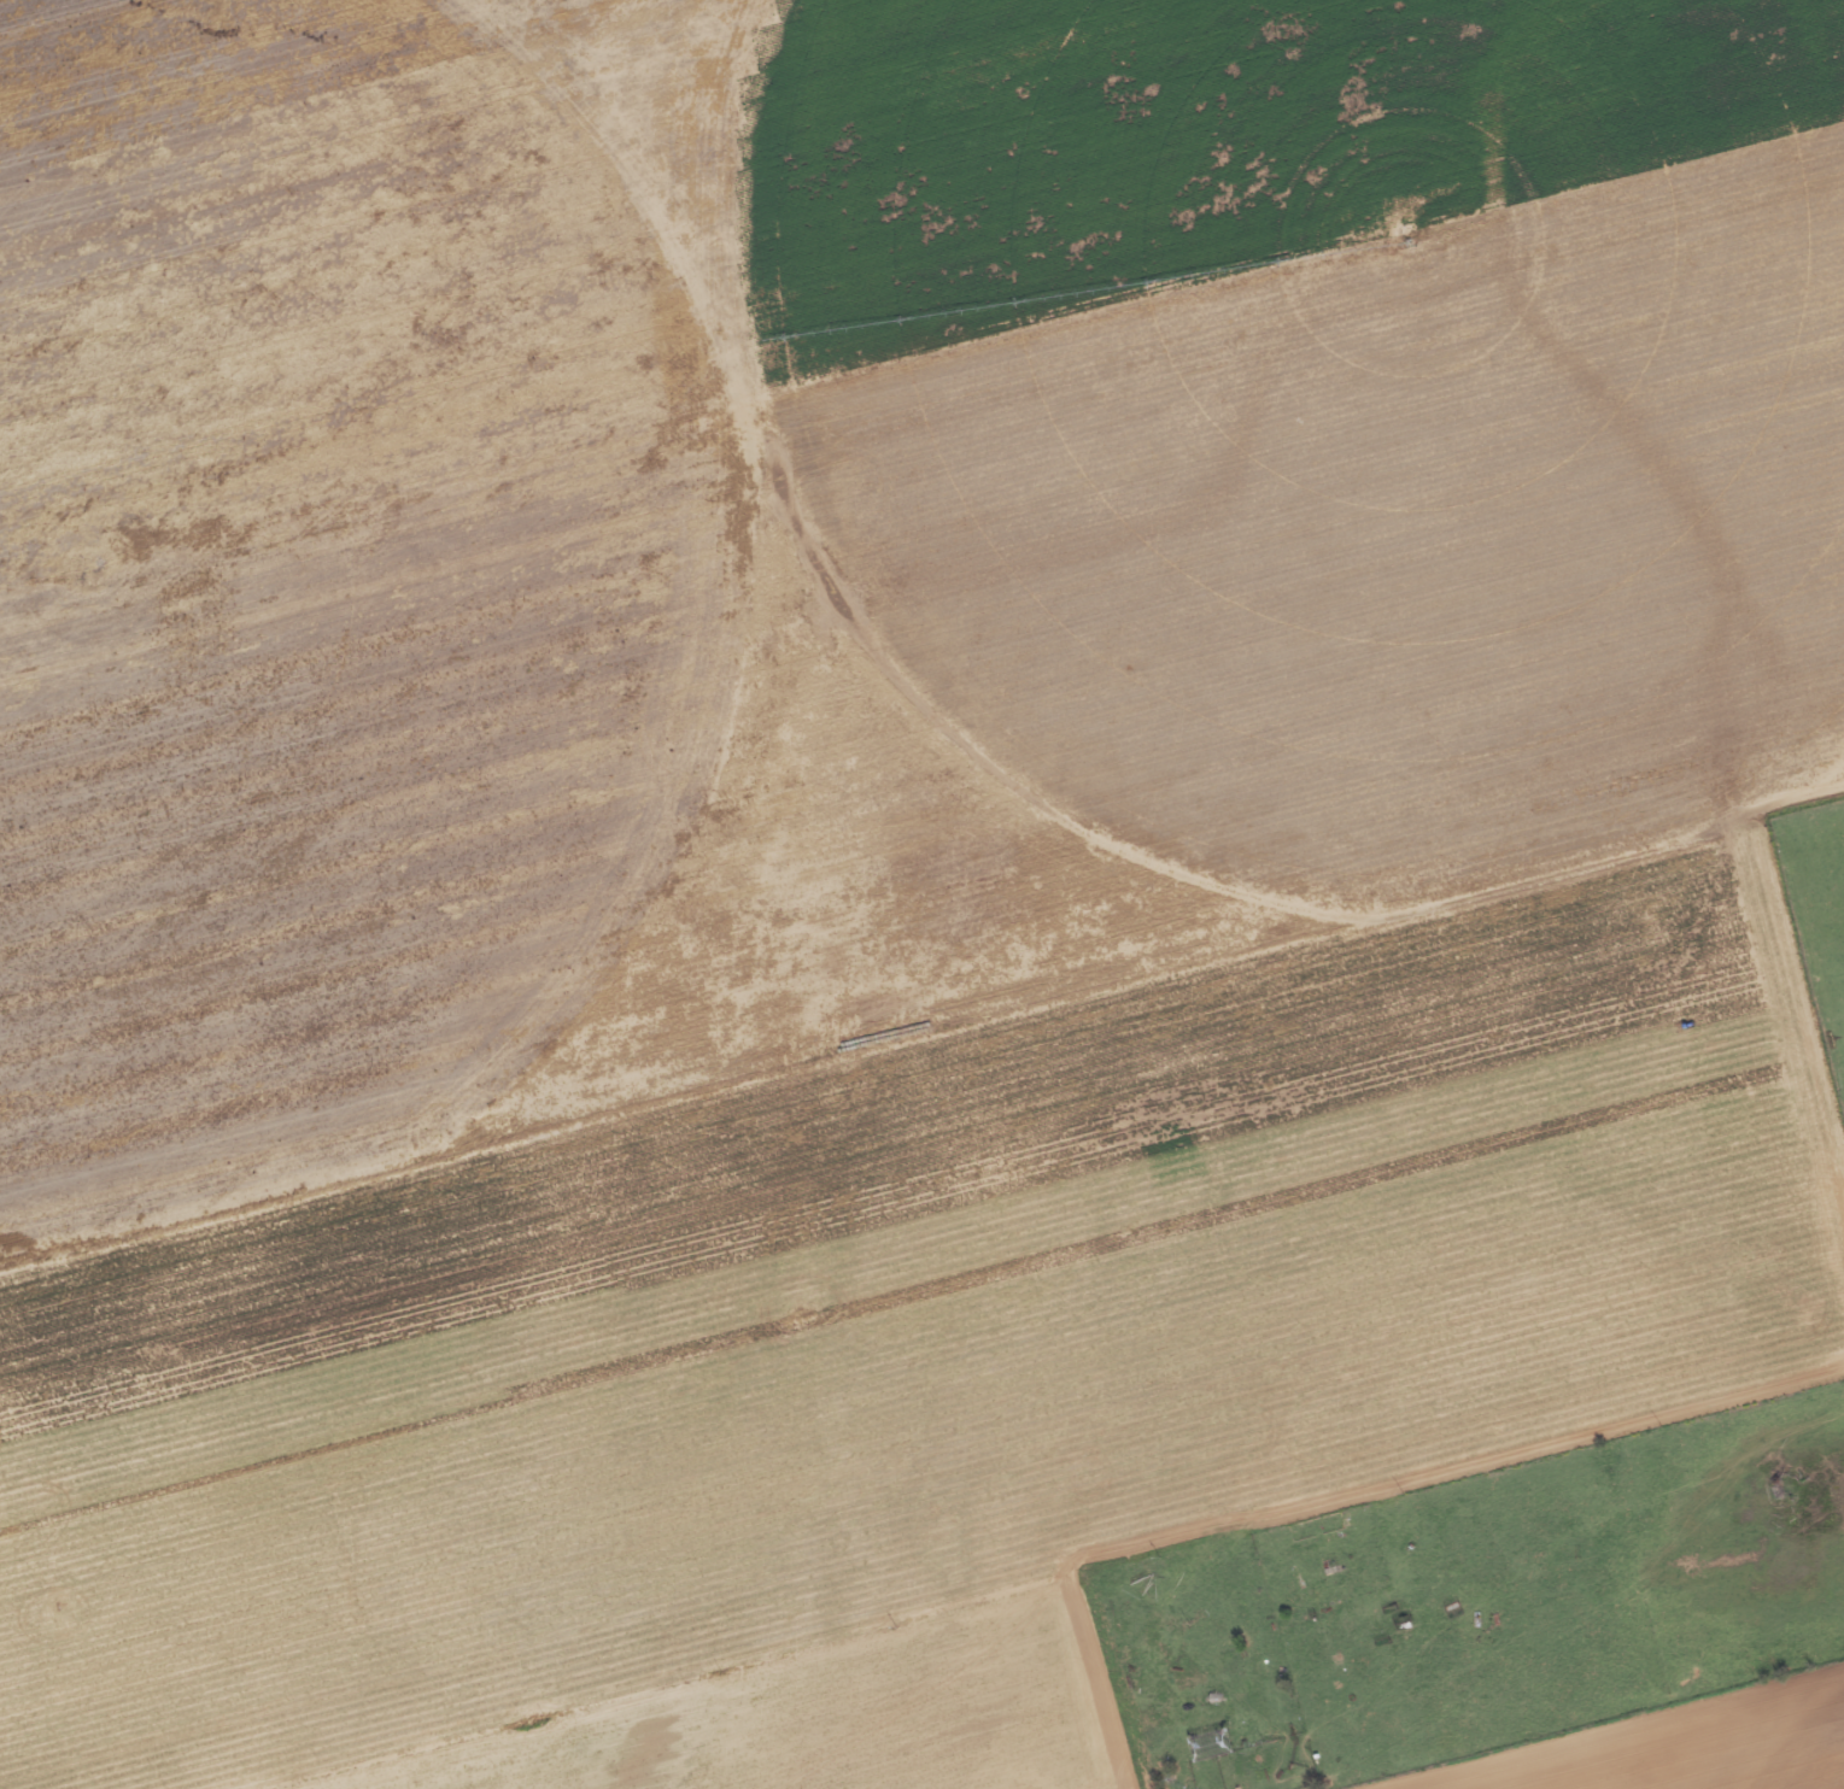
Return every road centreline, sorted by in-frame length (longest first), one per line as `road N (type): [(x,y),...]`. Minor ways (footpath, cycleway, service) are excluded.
road 1 (residential): [(1158,1642),(1177,1549),(1207,1512),(1843,1348)]

